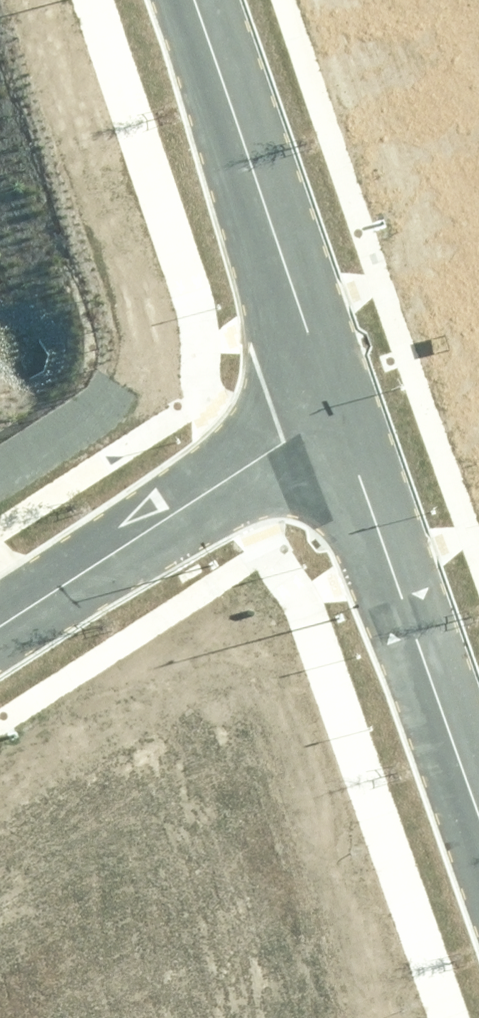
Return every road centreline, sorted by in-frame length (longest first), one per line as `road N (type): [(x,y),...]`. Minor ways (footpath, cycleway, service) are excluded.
road 1 (residential): [(185,0),(338,421)]
road 2 (residential): [(338,421),(478,839)]
road 3 (residential): [(0,624),(227,477),(338,421)]

